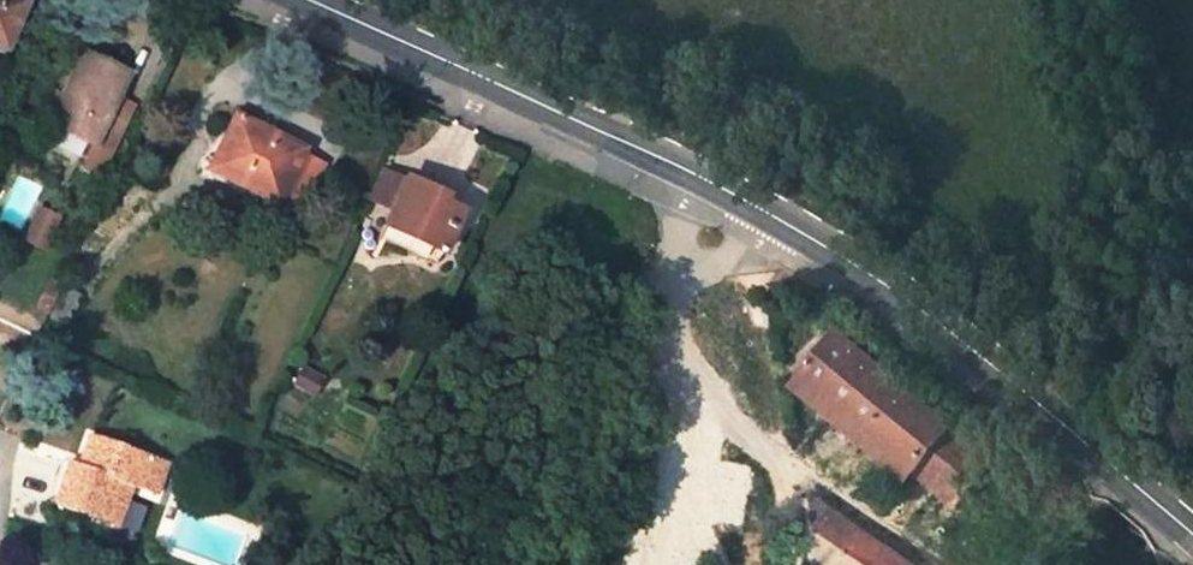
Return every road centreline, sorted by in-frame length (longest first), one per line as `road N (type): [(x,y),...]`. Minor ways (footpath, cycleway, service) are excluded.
road 1 (tertiary): [(306,0),(706,180),(849,261),(1192,534)]
road 2 (track): [(513,564),(653,323),(706,180)]

